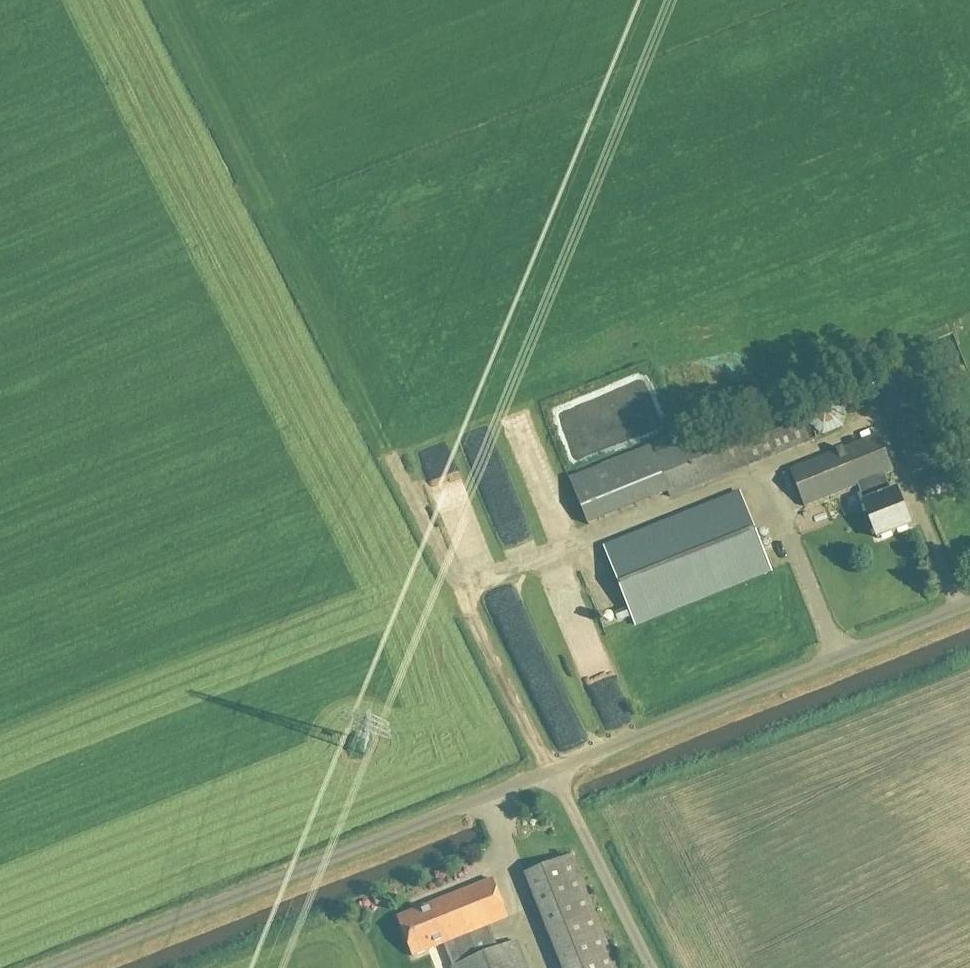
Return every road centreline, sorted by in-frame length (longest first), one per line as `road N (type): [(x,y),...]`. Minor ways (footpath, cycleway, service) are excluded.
road 1 (unclassified): [(56,967),(553,771)]
road 2 (unclassified): [(553,771),(969,605)]
road 3 (unclassified): [(553,771),(651,967)]

